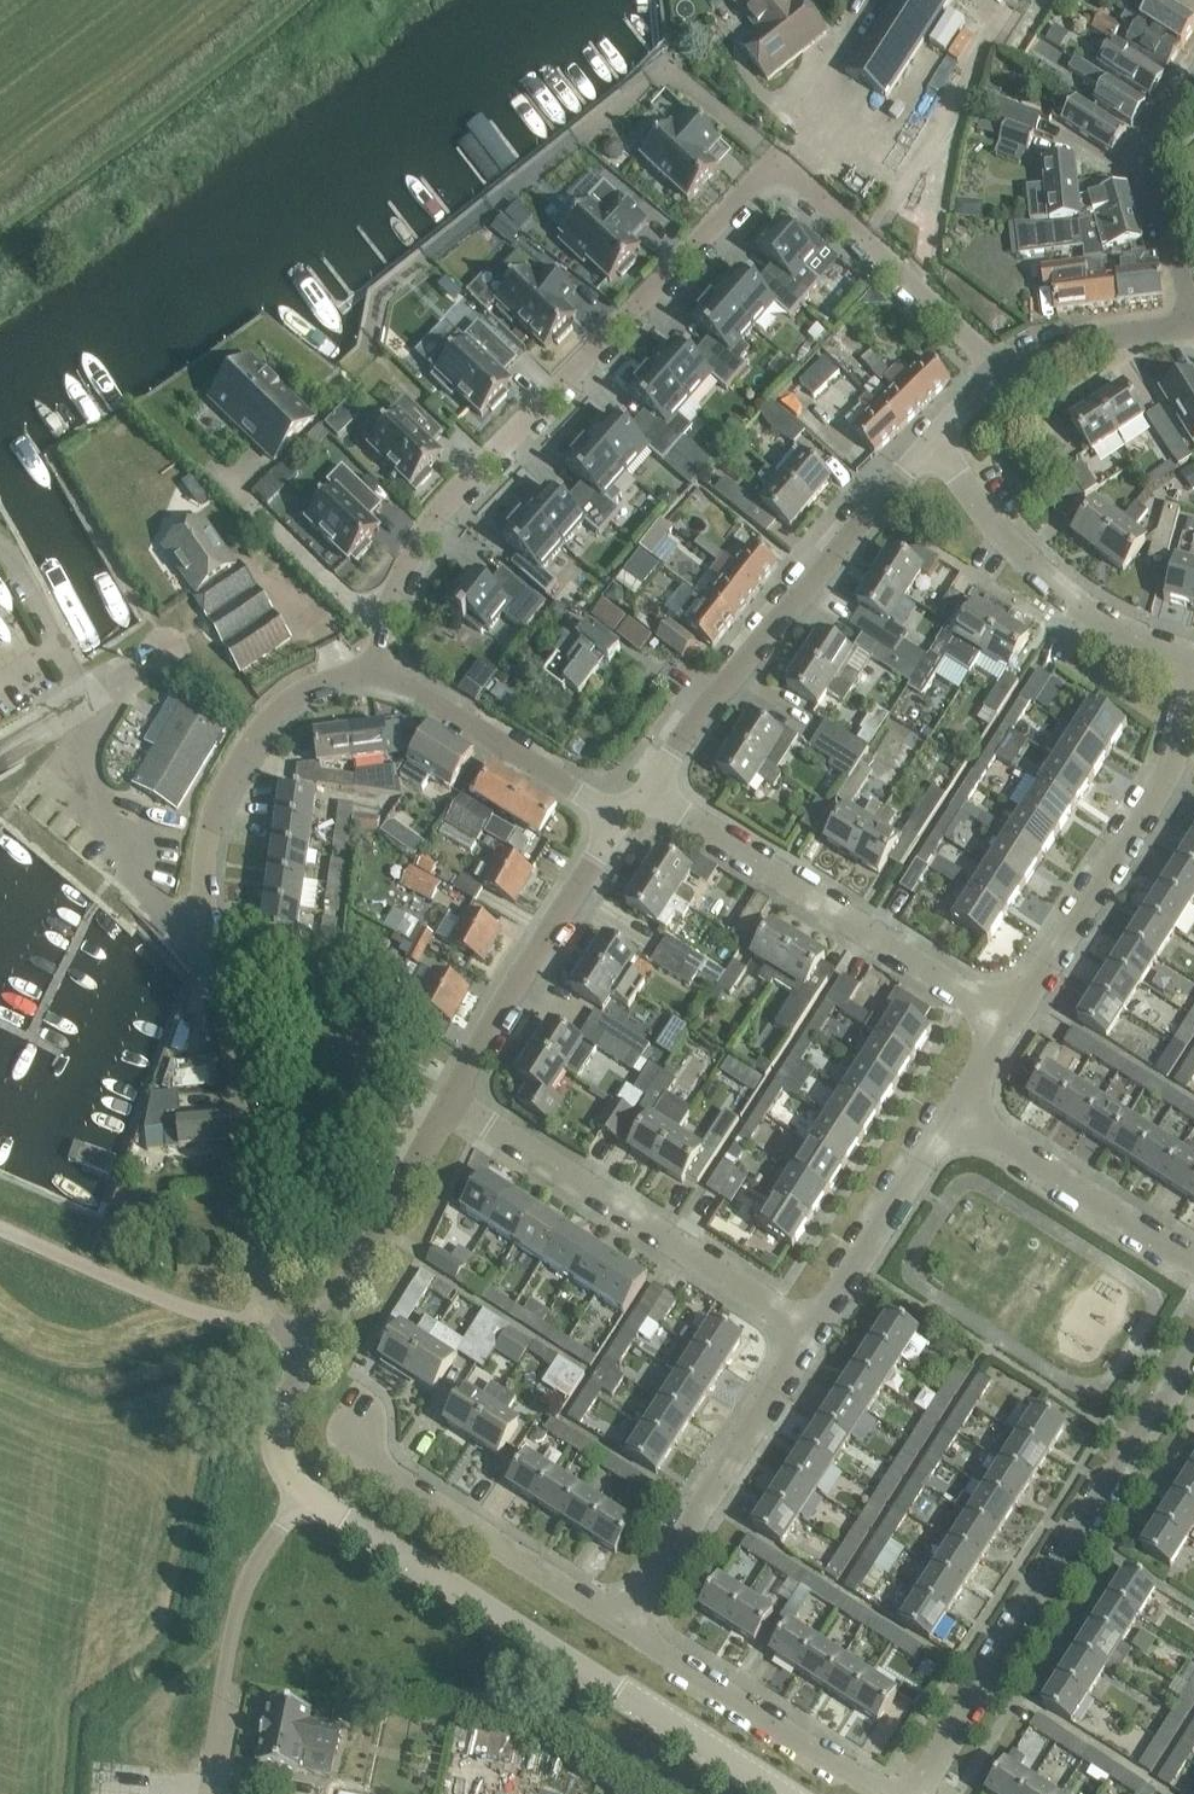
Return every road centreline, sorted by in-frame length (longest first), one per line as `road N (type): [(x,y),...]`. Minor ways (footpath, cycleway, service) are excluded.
road 1 (residential): [(389,611),(421,538),(461,486),(769,171),(798,178),(1002,369)]
road 2 (residential): [(319,1339),(266,1307),(205,871),(217,800),(253,734),(300,690),(373,673)]
road 3 (residential): [(782,1793),(303,1492)]
road 4 (residential): [(917,1793),(1193,1356)]
road 5 (residential): [(645,787),(724,681),(933,439)]
road 6 (residential): [(1011,1020),(645,787)]
road 7 (residential): [(814,1330),(451,1099)]
road 8 (residential): [(1011,1020),(1163,779),(1193,687)]
road 9 (residential): [(624,1623),(814,1330)]
road 10 (residential): [(1193,654),(1096,617),(993,519),(933,439)]
road 11 (residential): [(624,1623),(381,1468),(360,1420)]
road 12 (residential): [(451,1099),(621,820)]
road 13 (unclassified): [(207,1793),(235,1617),(251,1571),(303,1492)]
road 14 (residential): [(887,1793),(624,1623)]
road 15 (residential): [(373,673),(409,686),(621,820)]
road 16 (residential): [(1193,1258),(956,1109)]
road 17 (residential): [(319,1339),(451,1099)]
road 18 (residential): [(814,1330),(956,1109)]
road 19 (residential): [(1193,320),(1153,167),(1155,144),(1193,85)]
road 20 (residential): [(1002,369),(1121,332),(1193,323)]
road 21 (residential): [(249,501),(348,597),(389,611)]
road 22 (unclassified): [(303,1492),(278,1458),(275,1427),(319,1339)]

